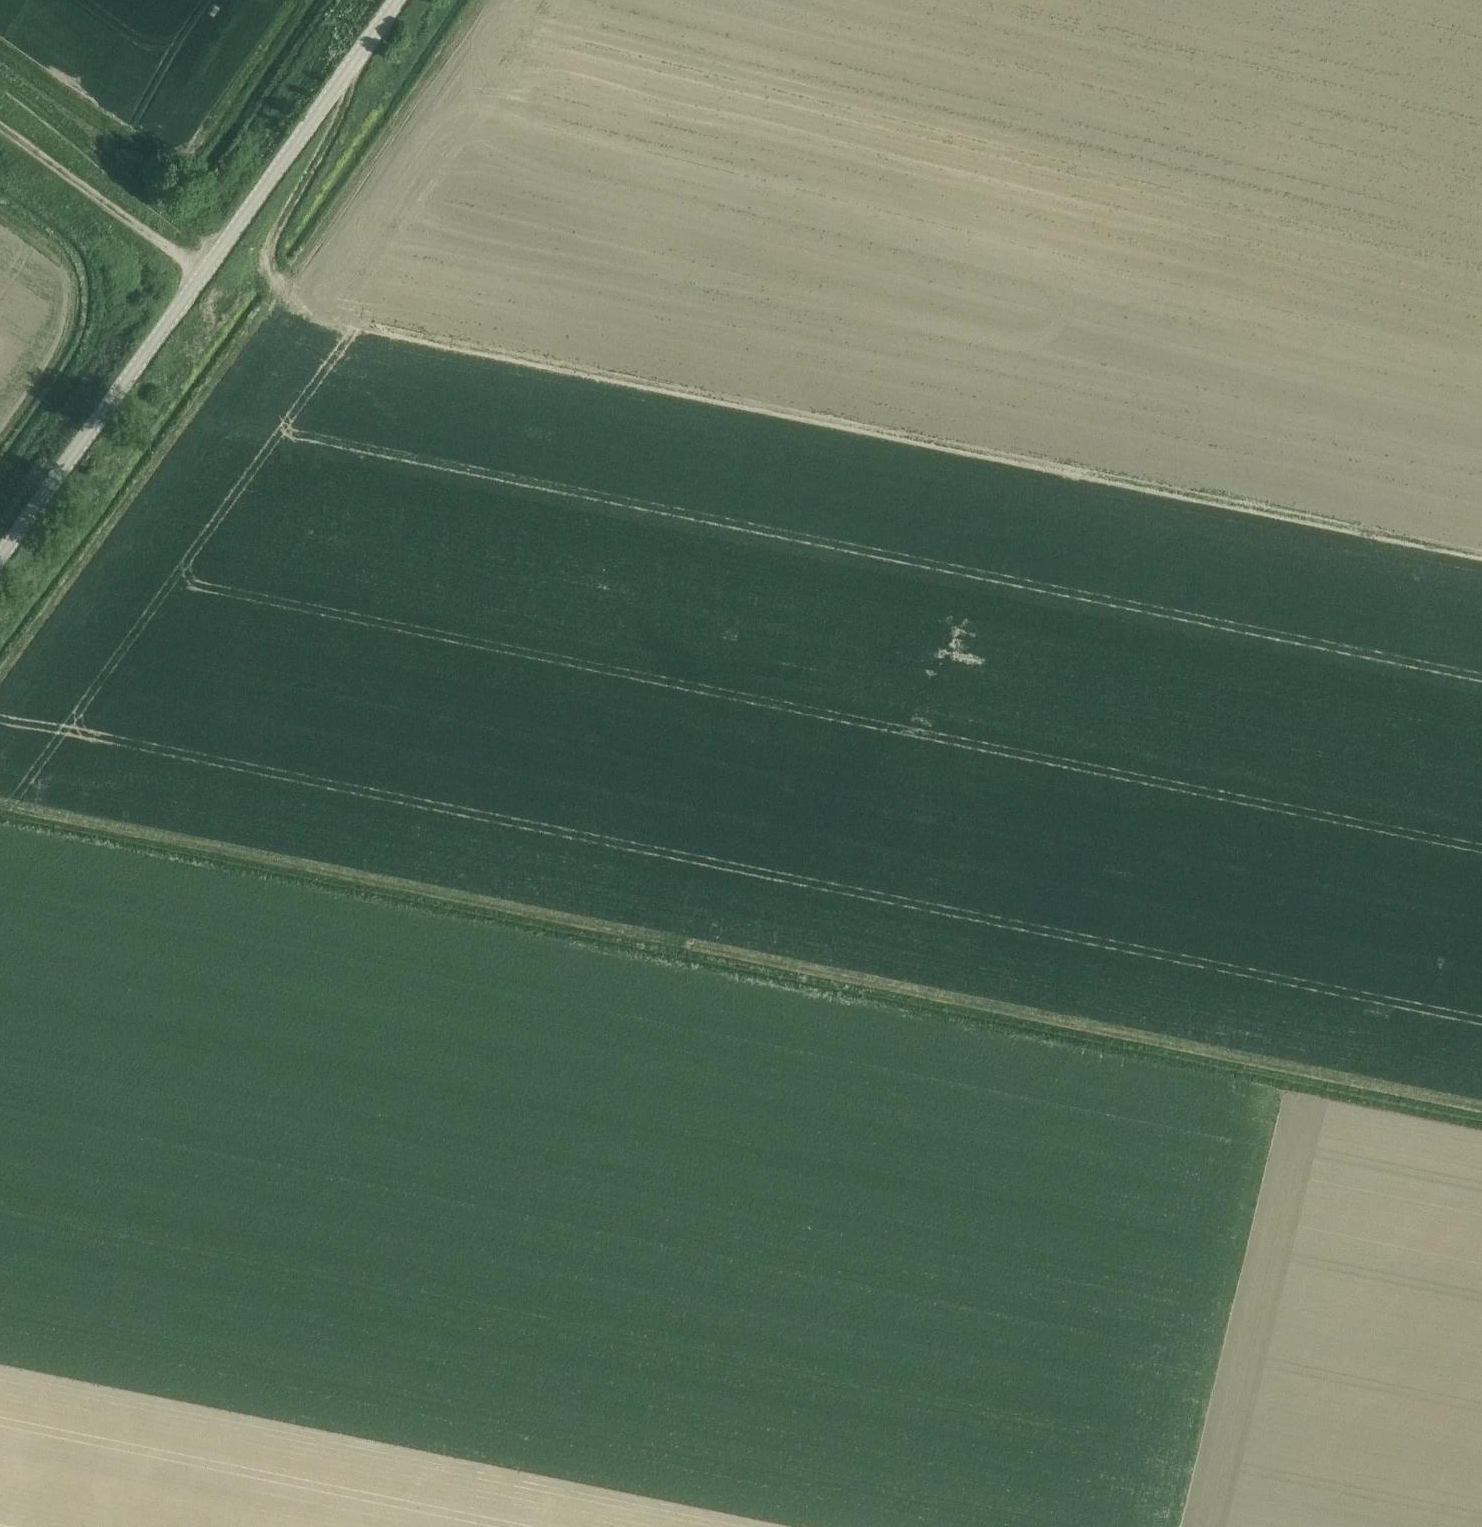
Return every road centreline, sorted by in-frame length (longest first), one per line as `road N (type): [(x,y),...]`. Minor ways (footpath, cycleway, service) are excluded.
road 1 (unclassified): [(0,559),(399,0)]
road 2 (track): [(0,126),(203,275)]

